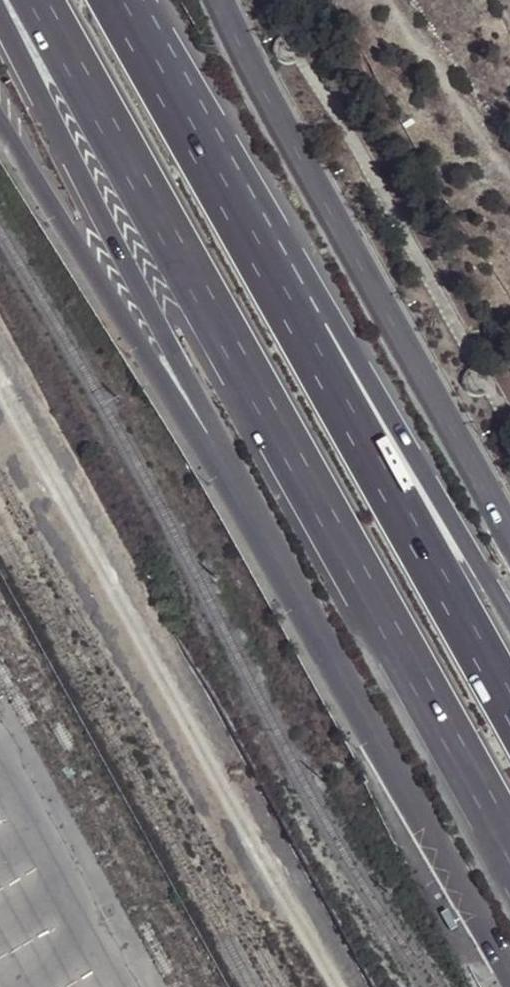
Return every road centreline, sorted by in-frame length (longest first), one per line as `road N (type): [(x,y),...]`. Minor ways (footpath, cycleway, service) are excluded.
road 1 (motorway): [(38,0),(509,845)]
road 2 (primary): [(167,364),(509,978)]
road 3 (primary): [(509,534),(219,0)]
road 4 (motorway): [(509,706),(243,228)]
road 5 (motorway): [(509,621),(341,331),(243,228)]
road 6 (primary): [(0,18),(167,364)]
road 7 (primary): [(0,123),(167,364)]
road 8 (motorway): [(243,228),(117,0)]

